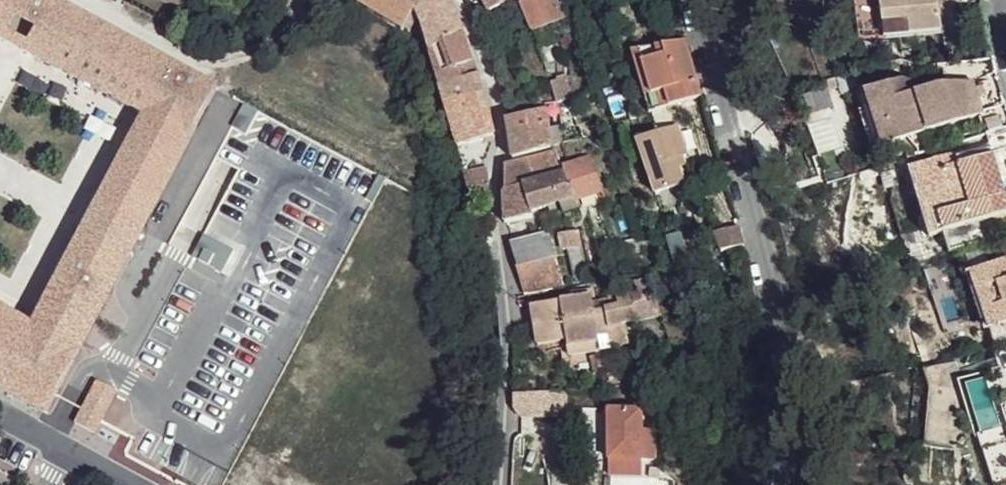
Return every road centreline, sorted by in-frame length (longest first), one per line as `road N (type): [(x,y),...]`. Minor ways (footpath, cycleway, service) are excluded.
road 1 (residential): [(501,484),(501,122),(477,42),(454,0)]
road 2 (unclassified): [(692,0),(765,290),(767,484)]
road 3 (residential): [(141,484),(0,409)]

